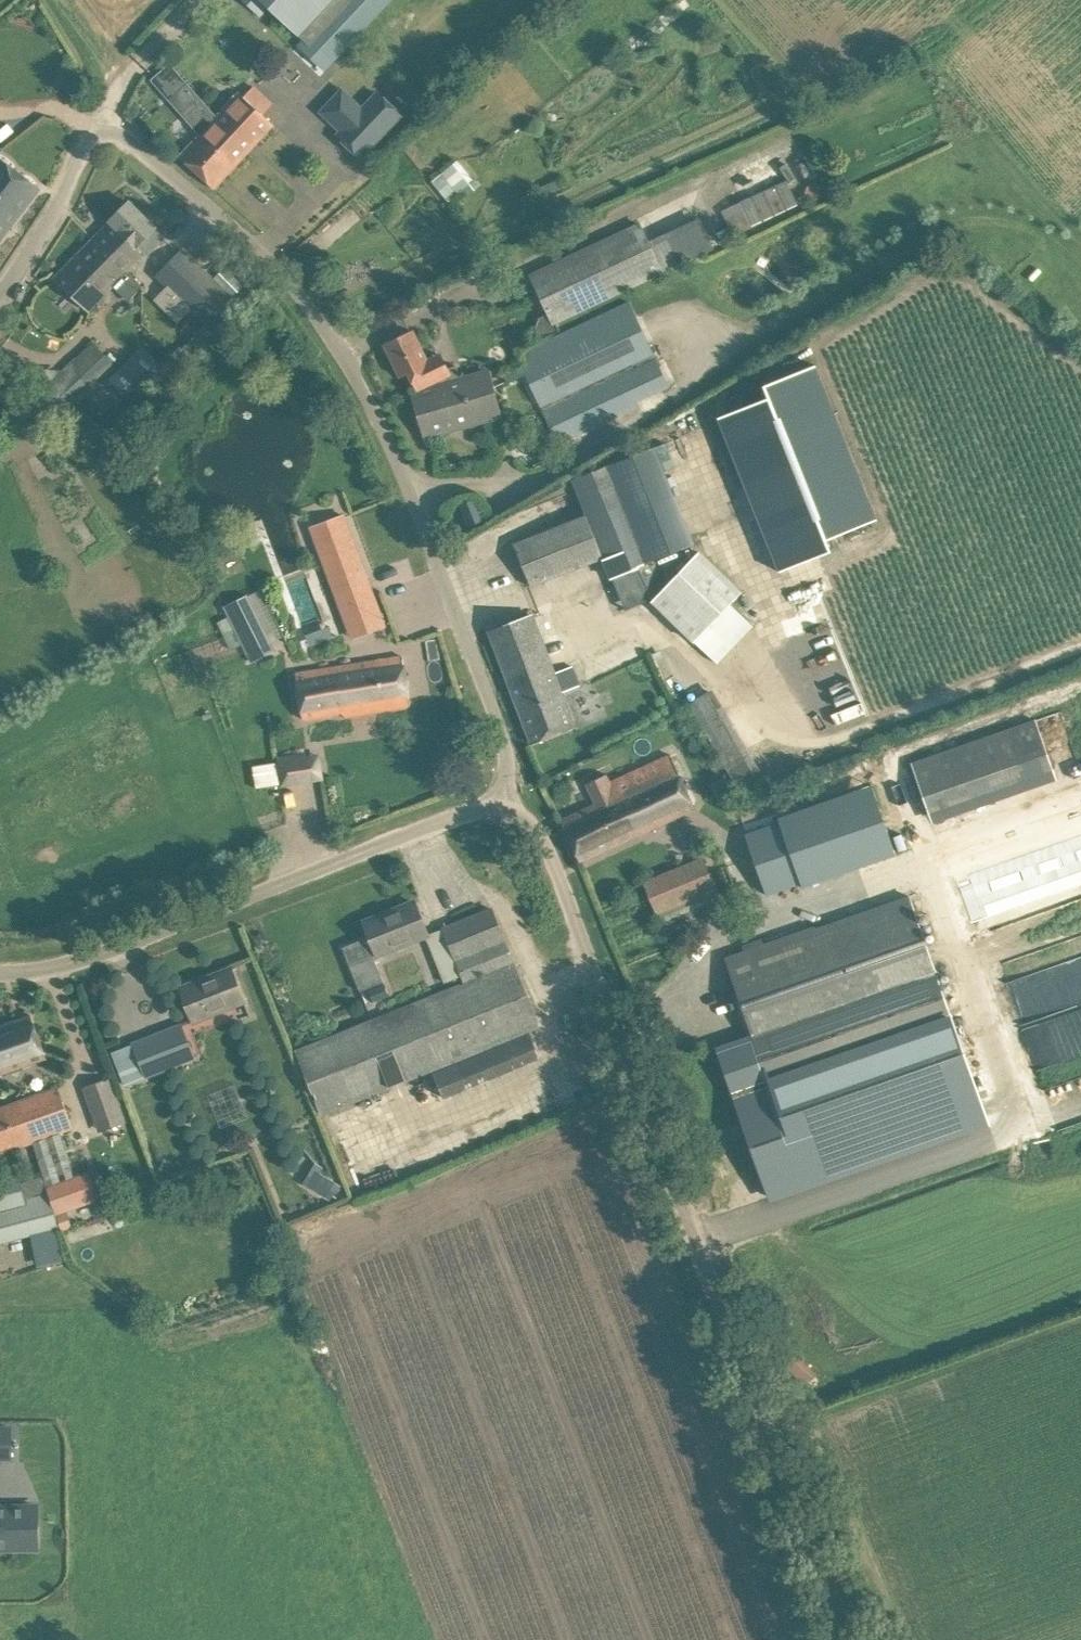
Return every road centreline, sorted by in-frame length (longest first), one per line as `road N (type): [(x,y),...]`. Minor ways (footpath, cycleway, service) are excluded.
road 1 (unclassified): [(506,801),(505,747),(407,483),(365,395),(288,279),(115,133),(96,134),(84,147),(0,289)]
road 2 (unclassified): [(856,1639),(548,849),(506,801)]
road 3 (unclassified): [(0,970),(88,958),(506,801)]
road 4 (track): [(1080,647),(849,736),(818,741),(784,732)]

